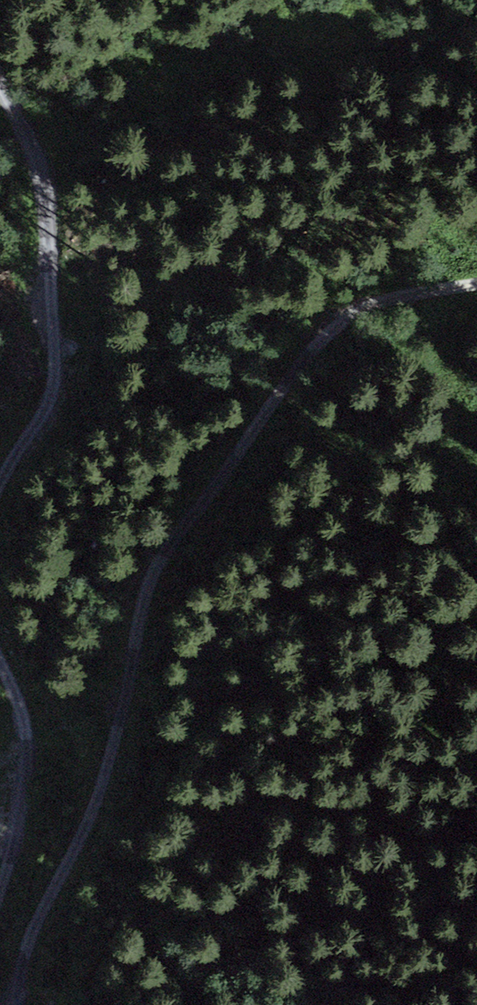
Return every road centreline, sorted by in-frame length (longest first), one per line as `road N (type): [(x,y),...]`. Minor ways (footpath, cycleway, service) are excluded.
road 1 (track): [(15,1004),(40,916),(97,800),(163,552),(337,325),(378,303),(476,285)]
road 2 (track): [(0,76),(40,153),(53,232),(56,358),(46,411),(0,480)]
road 3 (track): [(0,663),(23,716),(29,772),(0,894)]

